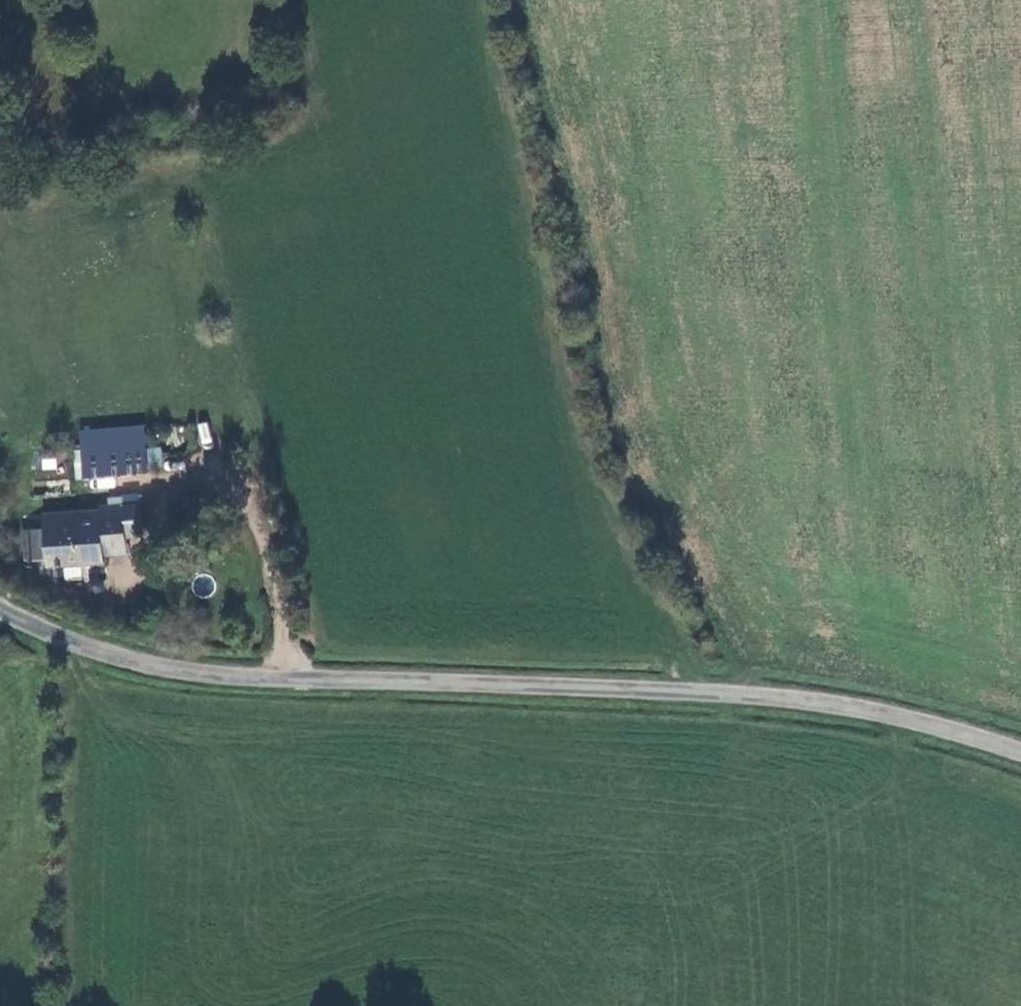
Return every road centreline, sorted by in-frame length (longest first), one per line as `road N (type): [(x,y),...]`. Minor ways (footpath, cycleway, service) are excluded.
road 1 (unclassified): [(0,603),(127,657),(239,676),(812,697),(969,733),(1020,754)]

